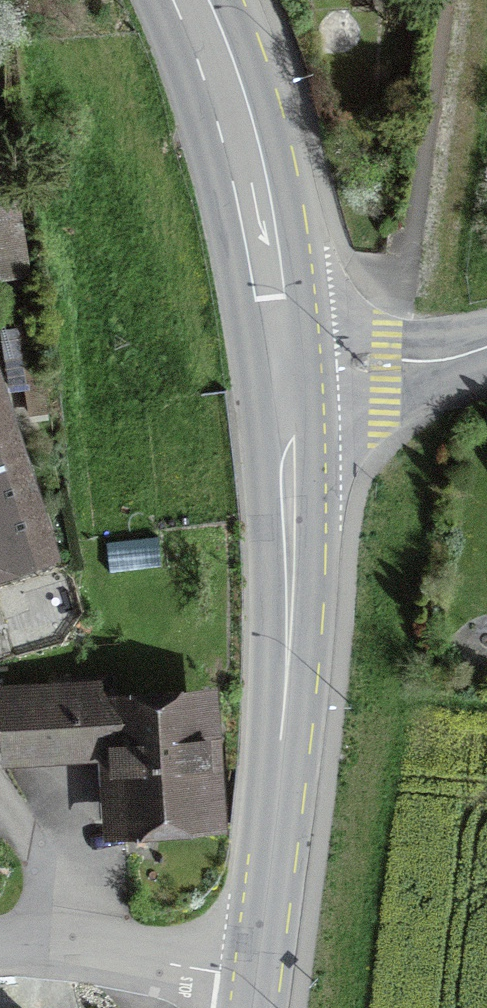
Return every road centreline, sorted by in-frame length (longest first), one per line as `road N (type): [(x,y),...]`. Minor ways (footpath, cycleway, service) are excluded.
road 1 (secondary): [(268,981),(300,685),(295,371)]
road 2 (secondary): [(295,371),(266,183),(205,0)]
road 3 (unclassified): [(268,981),(47,953),(0,957)]
road 4 (residential): [(295,371),(381,369),(486,347)]

